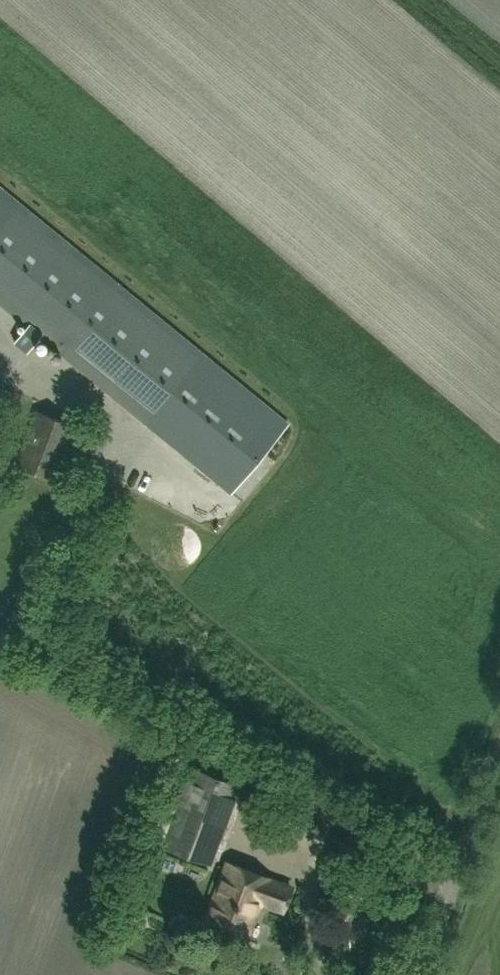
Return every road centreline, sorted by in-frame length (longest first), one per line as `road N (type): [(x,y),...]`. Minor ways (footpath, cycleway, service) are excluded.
road 1 (unclassified): [(410,974),(499,736)]

